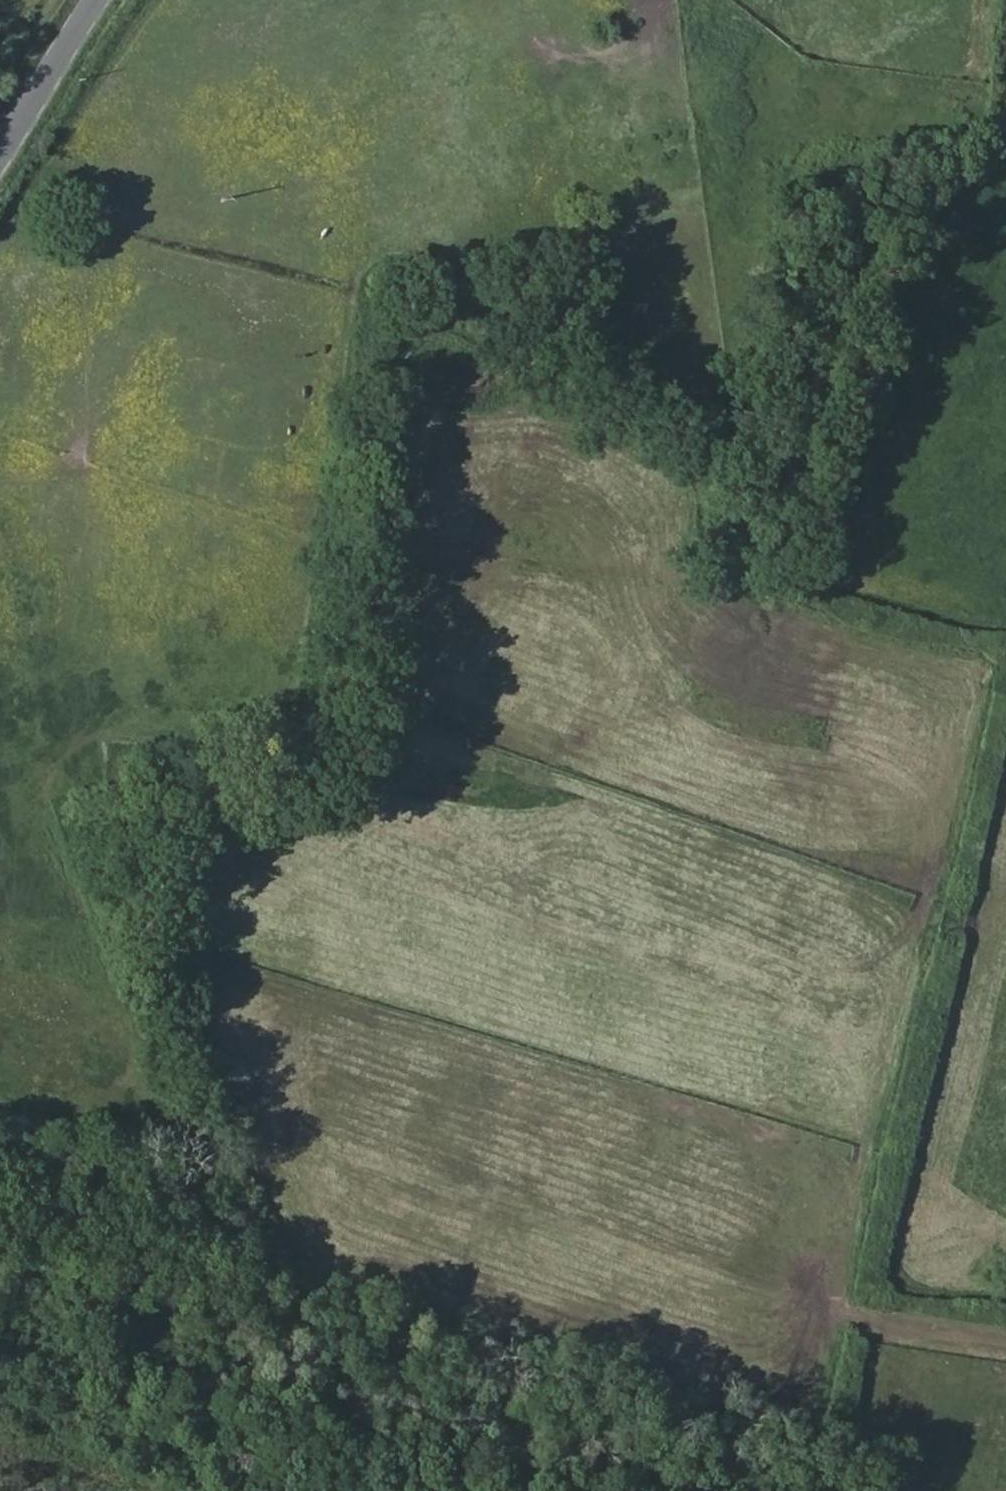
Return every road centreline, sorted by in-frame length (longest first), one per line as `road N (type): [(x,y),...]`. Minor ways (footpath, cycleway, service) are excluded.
road 1 (secondary): [(0,147),(97,0)]

